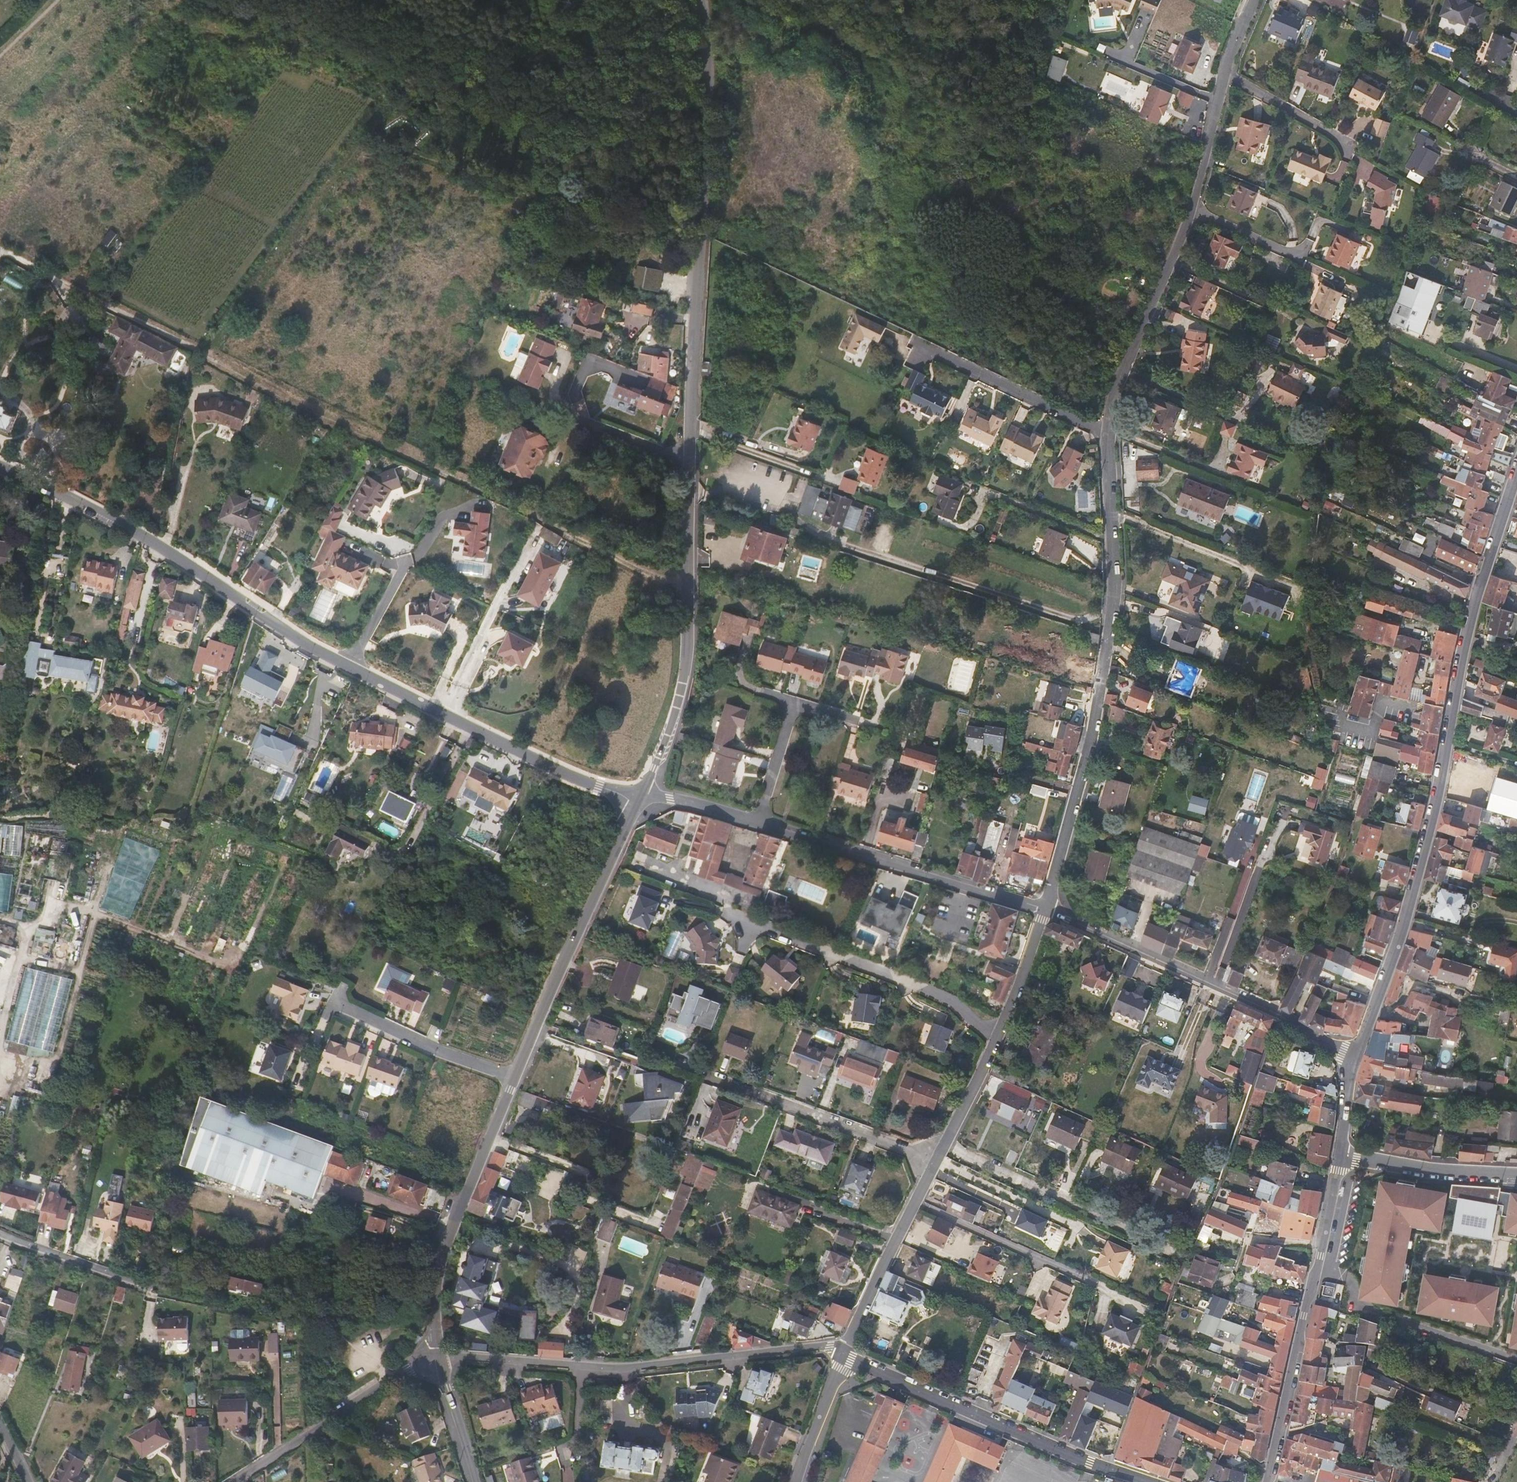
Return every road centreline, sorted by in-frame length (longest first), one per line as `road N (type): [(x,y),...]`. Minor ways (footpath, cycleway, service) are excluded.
road 1 (secondary): [(1353,1059),(1417,873),(1472,608),(1516,473)]
road 2 (residential): [(1045,909),(1109,634),(1114,584),(1107,434)]
road 3 (secondary): [(703,0),(710,48),(695,433)]
road 4 (tertiary): [(352,668),(177,555),(0,465)]
road 5 (residential): [(841,1353),(826,1347),(619,1367),(439,1354)]
road 6 (secondary): [(694,454),(686,666),(640,796)]
road 7 (residential): [(1353,1059),(1279,1014),(1045,909)]
road 8 (secondary): [(1268,1481),(1340,1156)]
road 9 (residential): [(1145,1481),(841,1353)]
road 10 (secondary): [(640,796),(514,1078)]
road 11 (residential): [(1045,909),(756,824)]
road 12 (secondary): [(514,1078),(451,1230),(436,1296),(439,1354)]
road 13 (residential): [(997,1038),(951,1002),(741,920)]
road 14 (residential): [(935,1160),(708,1077)]
road 15 (residential): [(1107,434),(1115,394),(1190,210)]
road 16 (residential): [(238,1481),(439,1354)]
road 17 (residential): [(1107,434),(923,345),(916,362)]
road 18 (residential): [(935,1160),(841,1353)]
road 19 (tertiary): [(640,796),(589,784),(446,715)]
road 20 (residential): [(514,1078),(337,1004)]
road 21 (residential): [(1340,1156),(1516,1174)]
road 22 (residential): [(694,454),(585,414),(579,398),(589,369)]
road 23 (residential): [(0,1234),(145,1291)]
road 24 (residential): [(1225,73),(1351,145)]
road 25 (residential): [(695,433),(830,481)]
road 26 (residential): [(1190,210),(1225,73)]
road 27 (residential): [(1045,909),(997,1038)]
road 28 (residential): [(997,1038),(935,1160)]
road 29 (residential): [(841,1353),(797,1481)]
road 30 (secondary): [(439,1354),(472,1481)]
road 31 (residential): [(756,824),(793,702)]
road 32 (residential): [(446,715),(499,606)]

